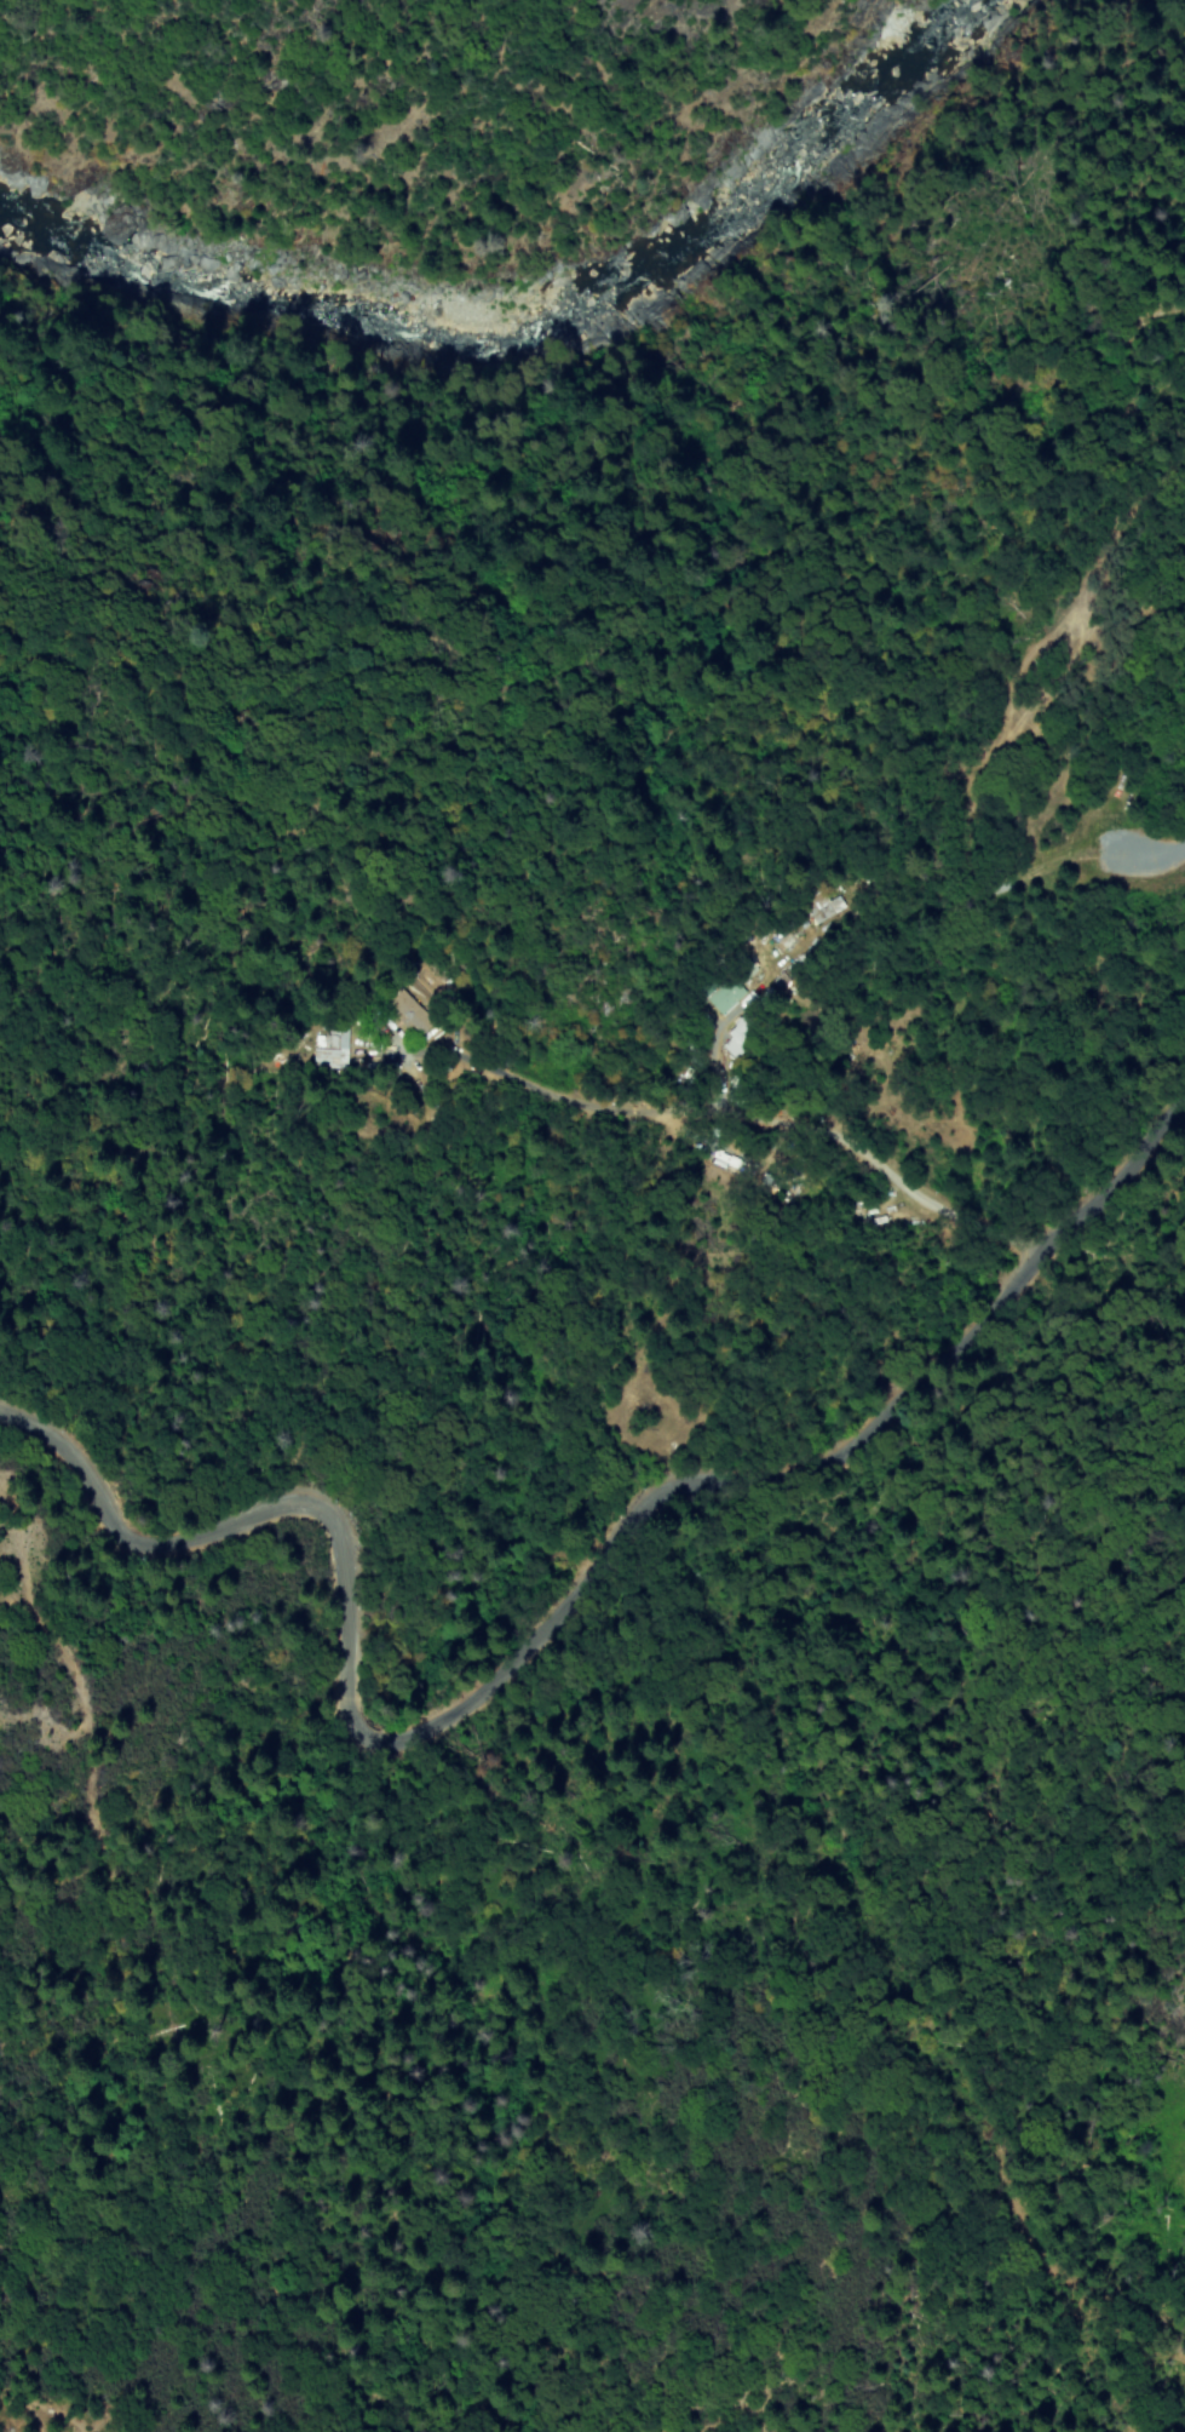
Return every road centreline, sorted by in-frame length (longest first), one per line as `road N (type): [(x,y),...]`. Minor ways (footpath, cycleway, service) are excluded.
road 1 (tertiary): [(0,1411),(45,1434),(81,1473),(119,1533),(138,1542),(174,1543),(275,1507),(315,1508),(333,1530),(349,1716),(379,1742),(438,1731),(473,1711),(587,1599),(631,1519),(657,1498),(683,1490),(772,1489),(812,1475),(863,1440),(965,1350),(1009,1287),(1184,1103)]

